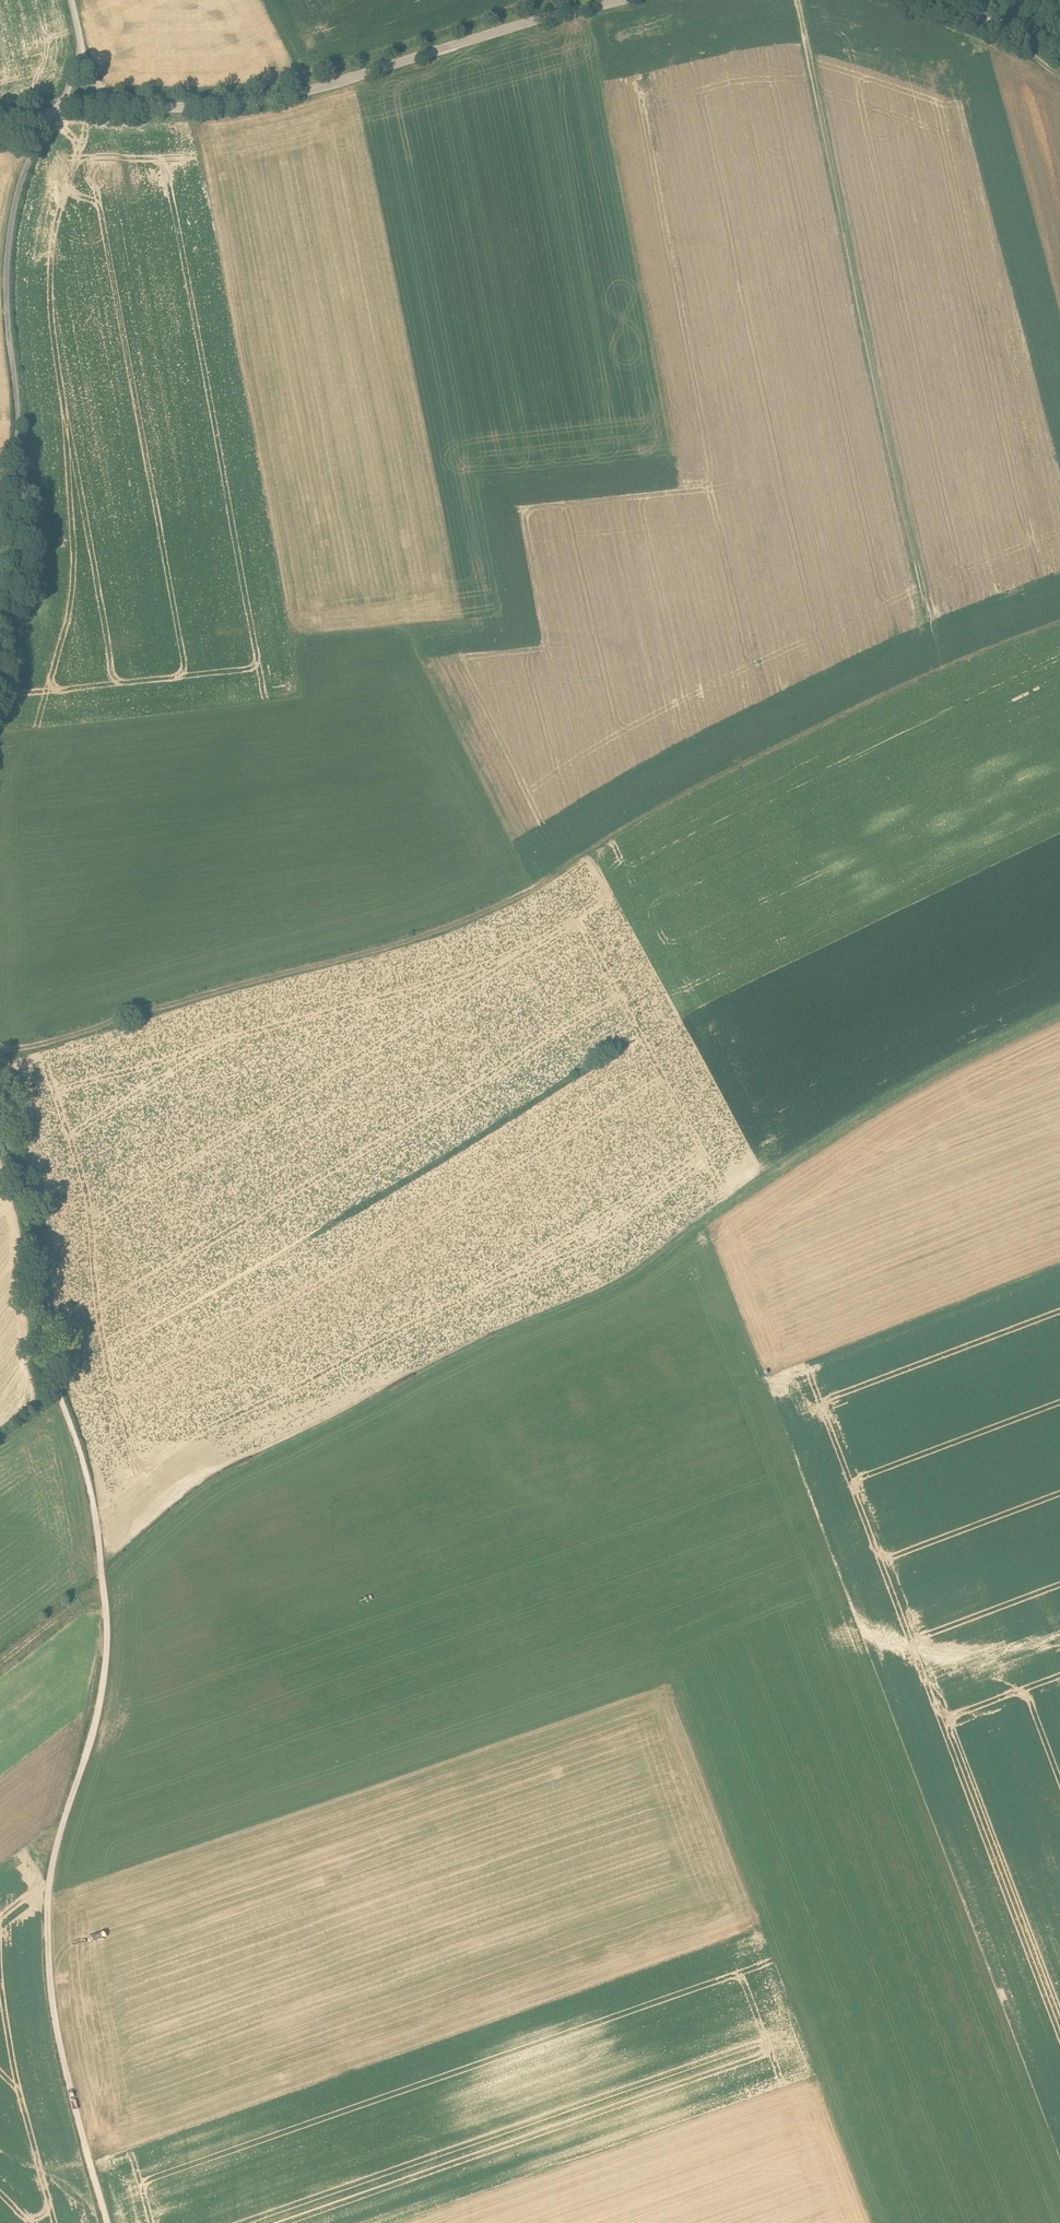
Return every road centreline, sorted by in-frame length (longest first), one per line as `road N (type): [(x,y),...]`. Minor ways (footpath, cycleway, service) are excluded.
road 1 (track): [(0,1112),(30,1205),(49,1364),(84,1467),(106,1605),(101,1688),(56,1854),(48,1935),(56,2029),(106,2222)]
road 2 (track): [(799,0),(932,628)]
road 3 (unclassified): [(42,114),(8,251),(19,569),(0,657)]
road 4 (unclassified): [(110,102),(191,107),(279,97),(620,0)]
road 5 (unclassified): [(908,0),(1059,31)]
road 6 (track): [(0,1662),(104,1591)]

